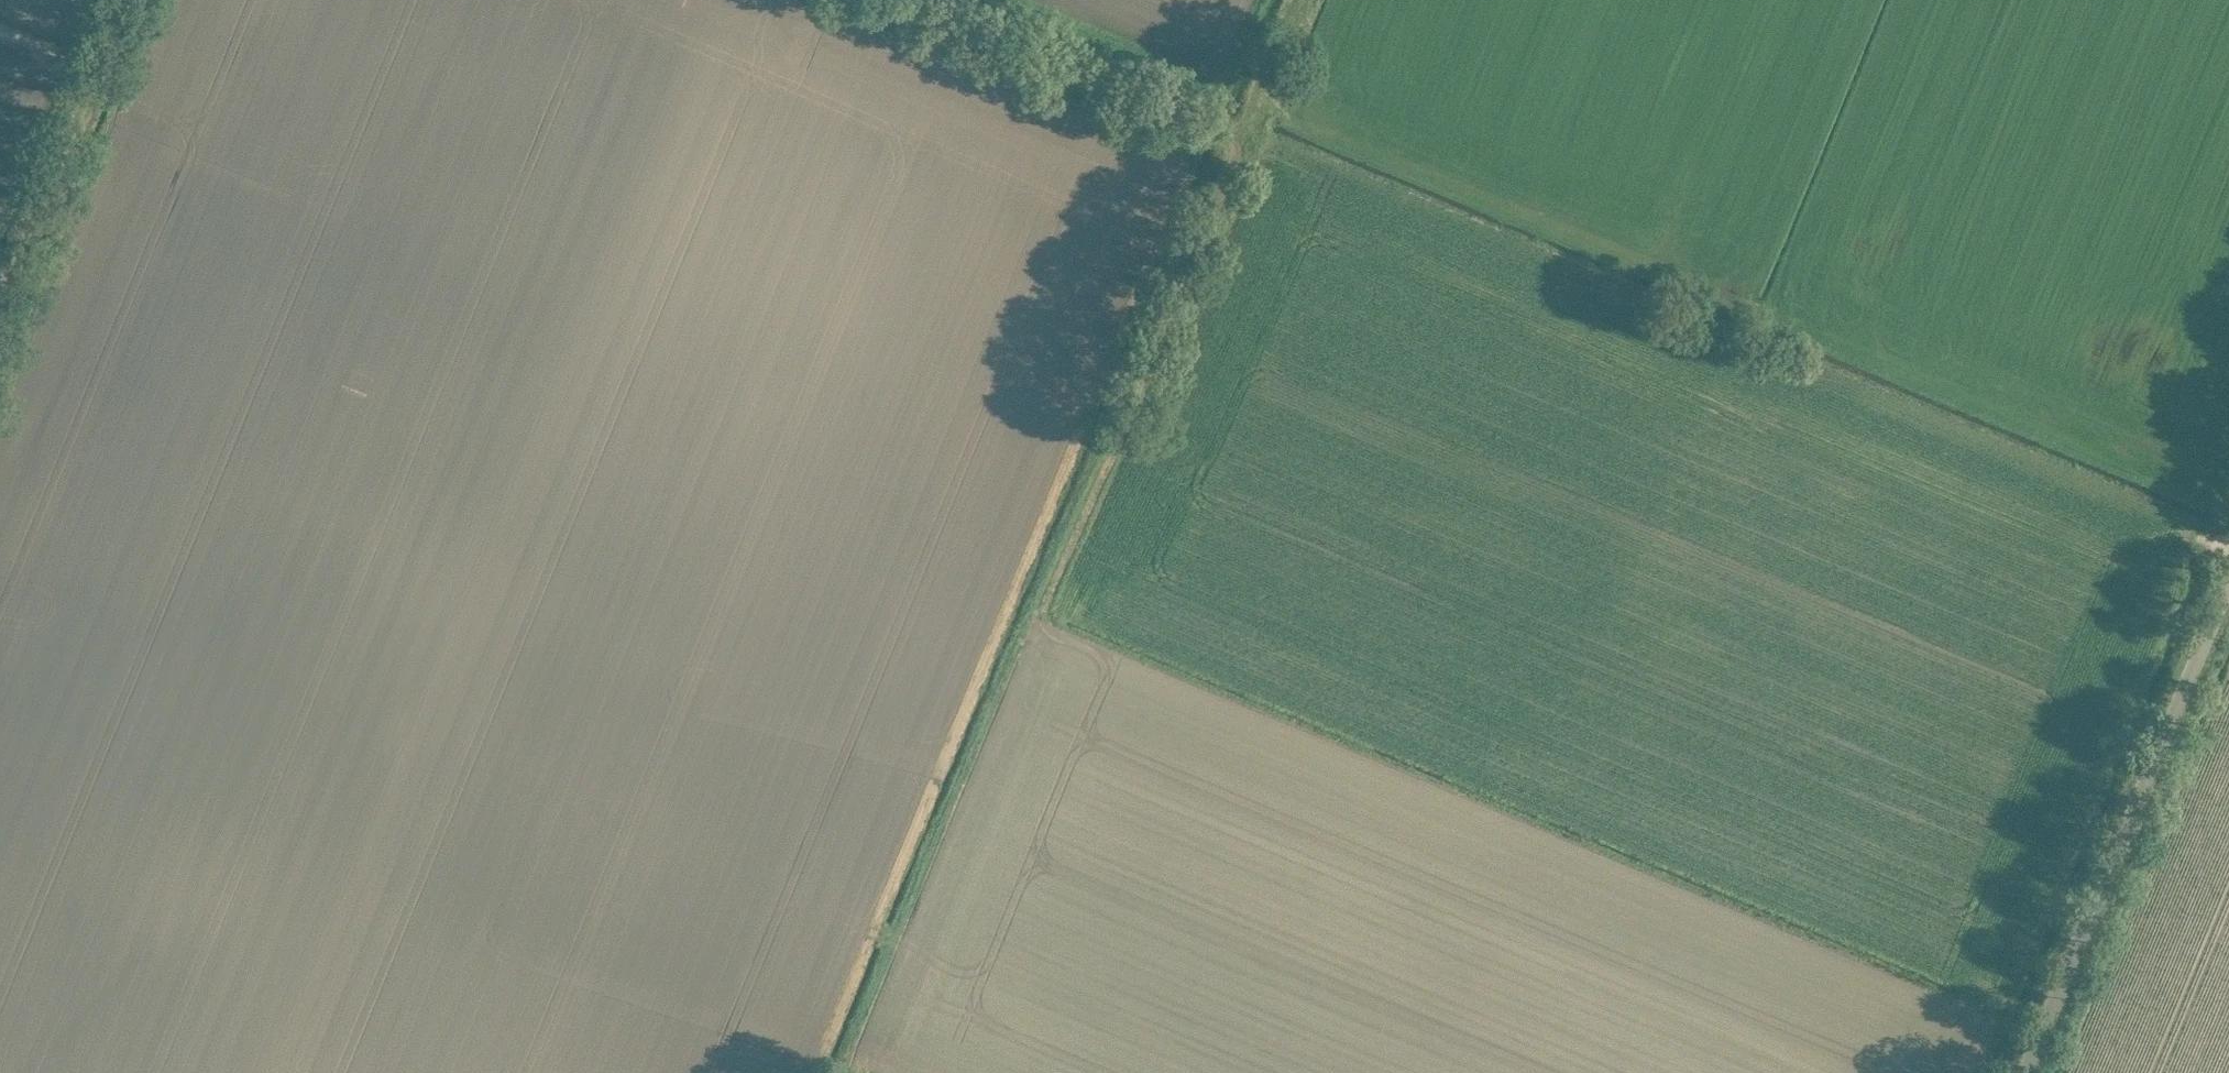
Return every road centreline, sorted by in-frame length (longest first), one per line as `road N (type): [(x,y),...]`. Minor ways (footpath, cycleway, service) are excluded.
road 1 (track): [(1309,0),(1244,152),(895,0)]
road 2 (unclassified): [(2028,1072),(2228,581)]

